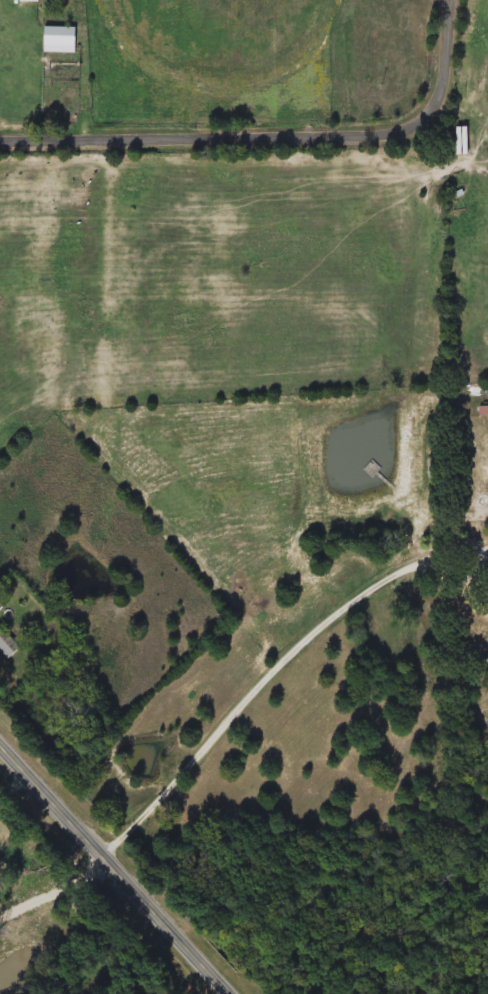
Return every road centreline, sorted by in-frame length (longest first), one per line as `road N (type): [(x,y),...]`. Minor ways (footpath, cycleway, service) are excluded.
road 1 (residential): [(454,0),(447,104),(411,135),(240,143),(0,139)]
road 2 (tertiary): [(230,993),(0,744)]

